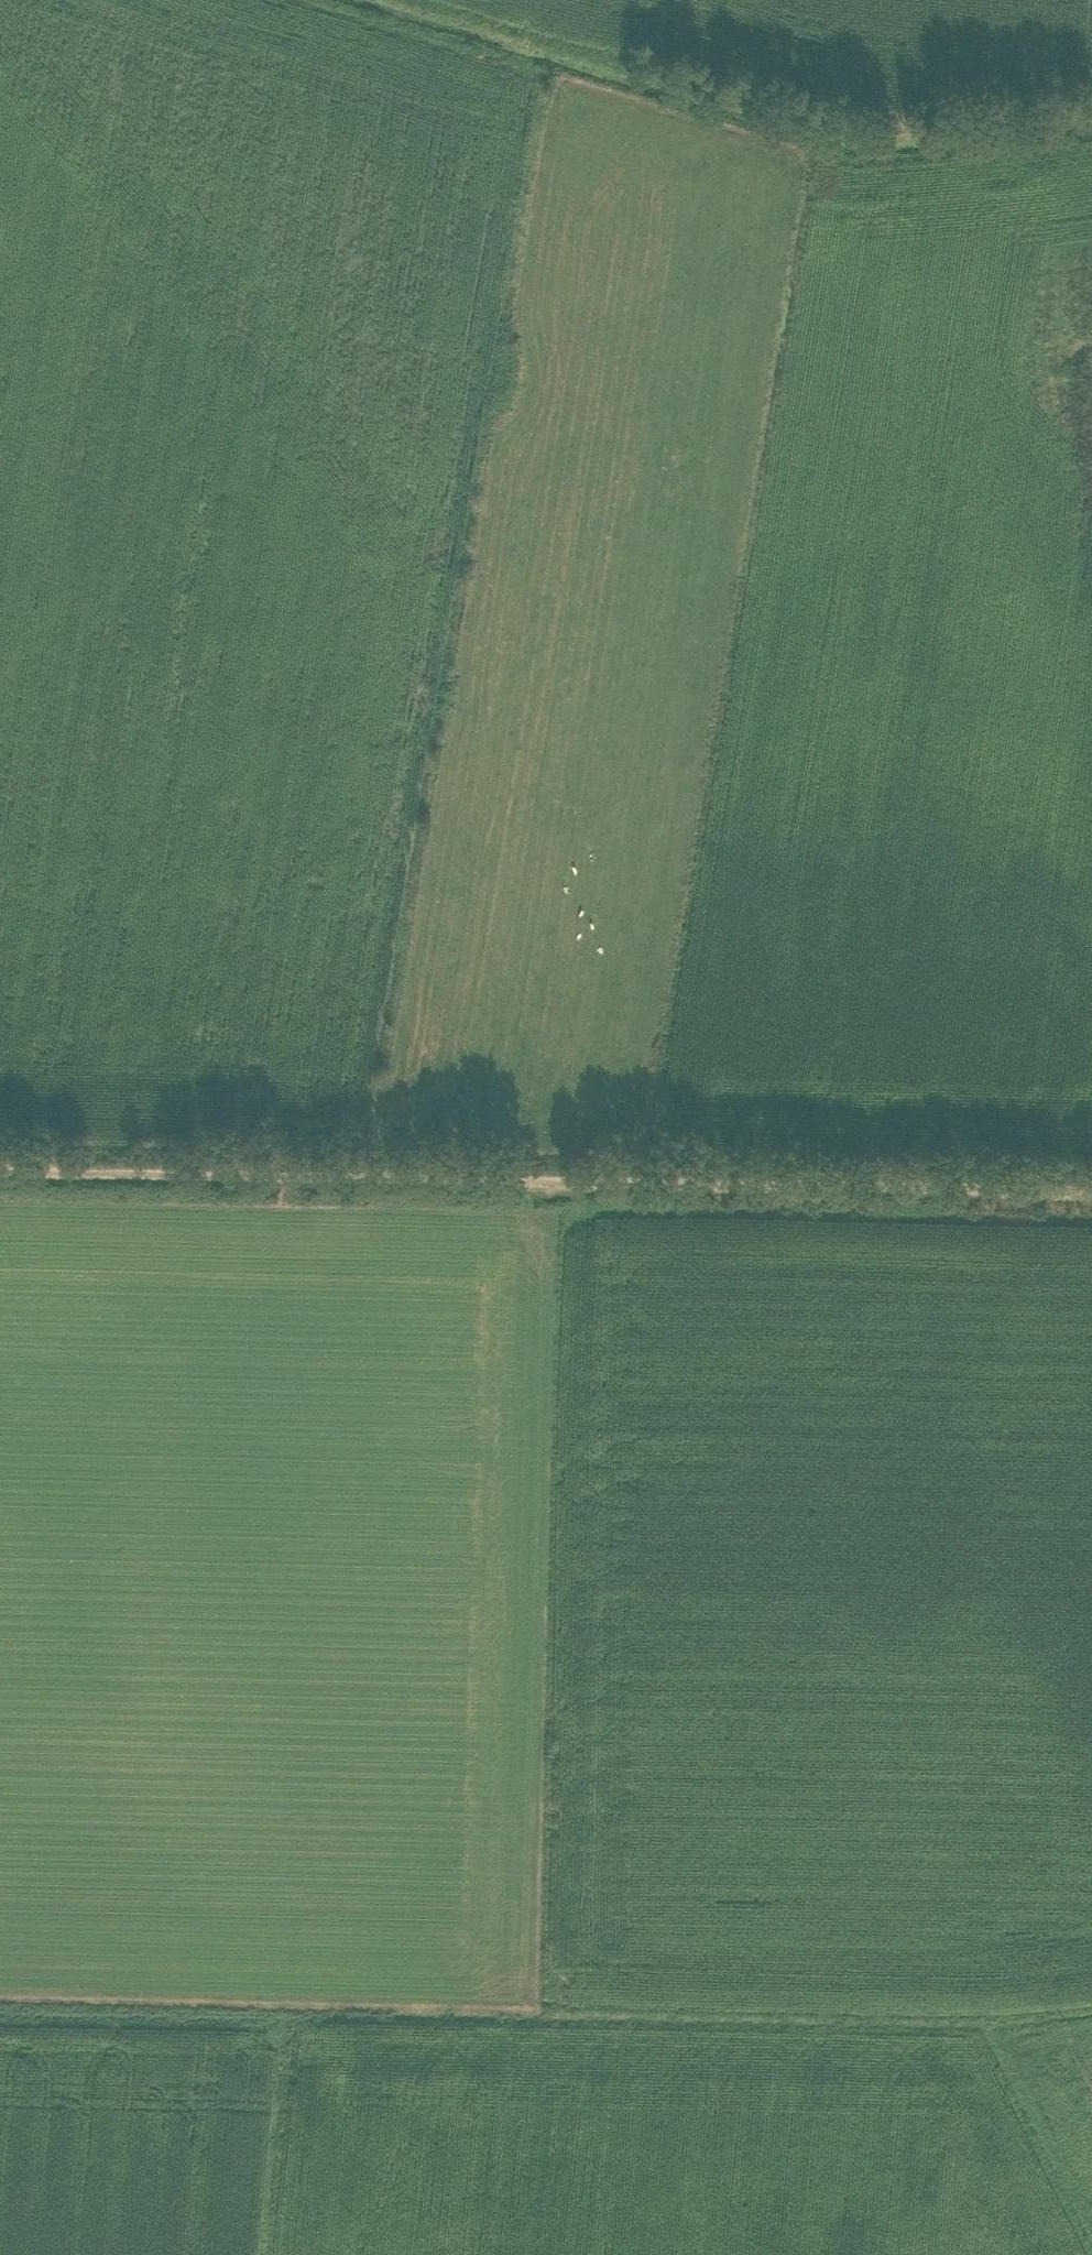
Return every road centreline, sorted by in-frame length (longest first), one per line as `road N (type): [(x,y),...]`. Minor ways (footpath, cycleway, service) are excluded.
road 1 (track): [(0,1168),(1091,1190)]

